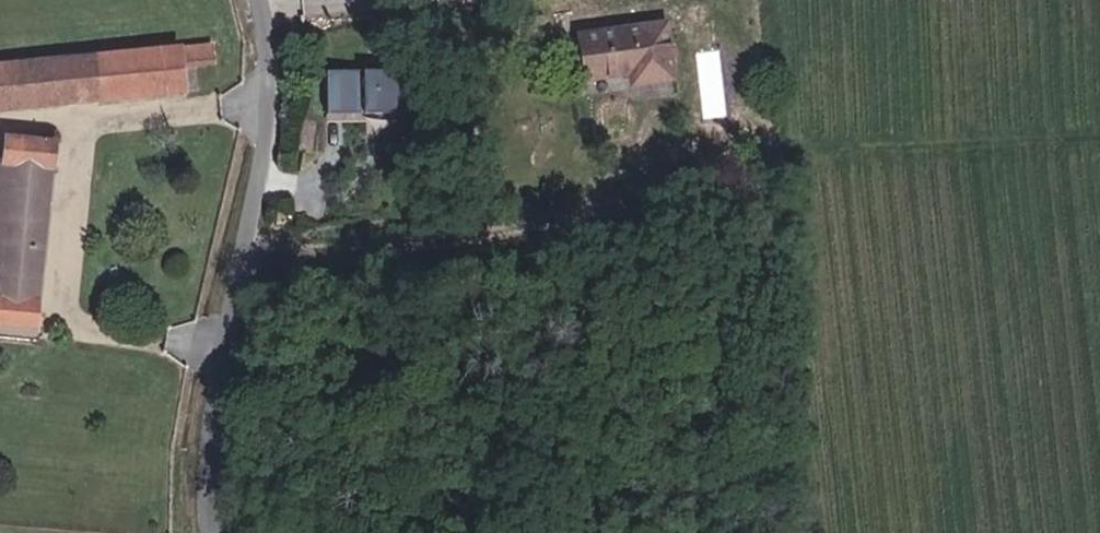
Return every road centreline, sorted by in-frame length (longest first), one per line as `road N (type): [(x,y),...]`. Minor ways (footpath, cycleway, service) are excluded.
road 1 (residential): [(262,0),(275,55),(266,171),(217,446),(214,532)]

